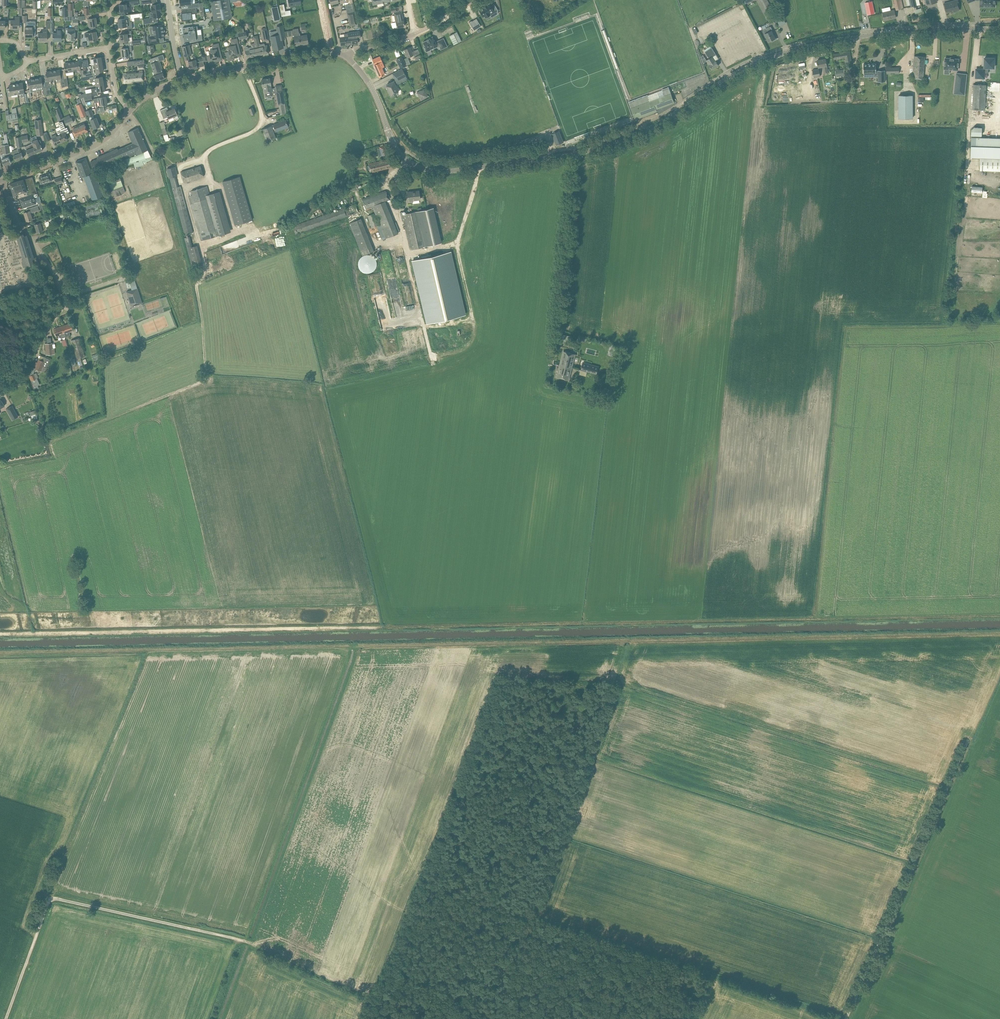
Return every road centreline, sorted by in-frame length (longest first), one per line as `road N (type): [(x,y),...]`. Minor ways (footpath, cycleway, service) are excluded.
road 1 (track): [(0,653),(999,634)]
road 2 (tertiary): [(999,30),(810,46),(746,68),(613,144),(448,171),(403,157),(368,82),(347,57)]
road 3 (unclassified): [(6,1018),(51,899),(241,940)]
road 4 (unclassified): [(845,1018),(968,740)]
road 5 (track): [(480,167),(456,244),(474,334),(463,350),(430,357)]
road 6 (track): [(552,350),(575,154)]
road 7 (residential): [(35,355),(64,300),(2,180)]
road 8 (tertiary): [(182,82),(332,53),(347,57)]
road 9 (tertiary): [(2,180),(94,147),(129,112)]

